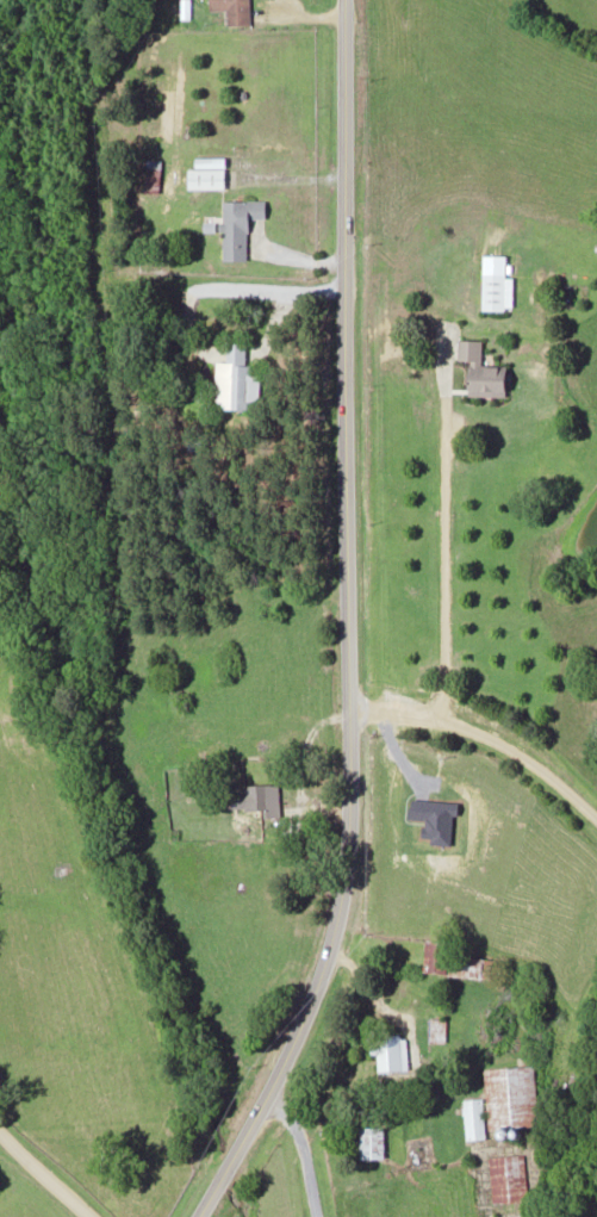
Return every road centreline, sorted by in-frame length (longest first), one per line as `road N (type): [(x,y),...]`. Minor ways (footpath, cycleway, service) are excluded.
road 1 (tertiary): [(196,1216),(285,1053),(338,899),(347,784),(342,0)]
road 2 (residential): [(596,822),(505,744),(440,716),(347,709)]
road 3 (residential): [(265,1093),(288,1128),(311,1216)]

